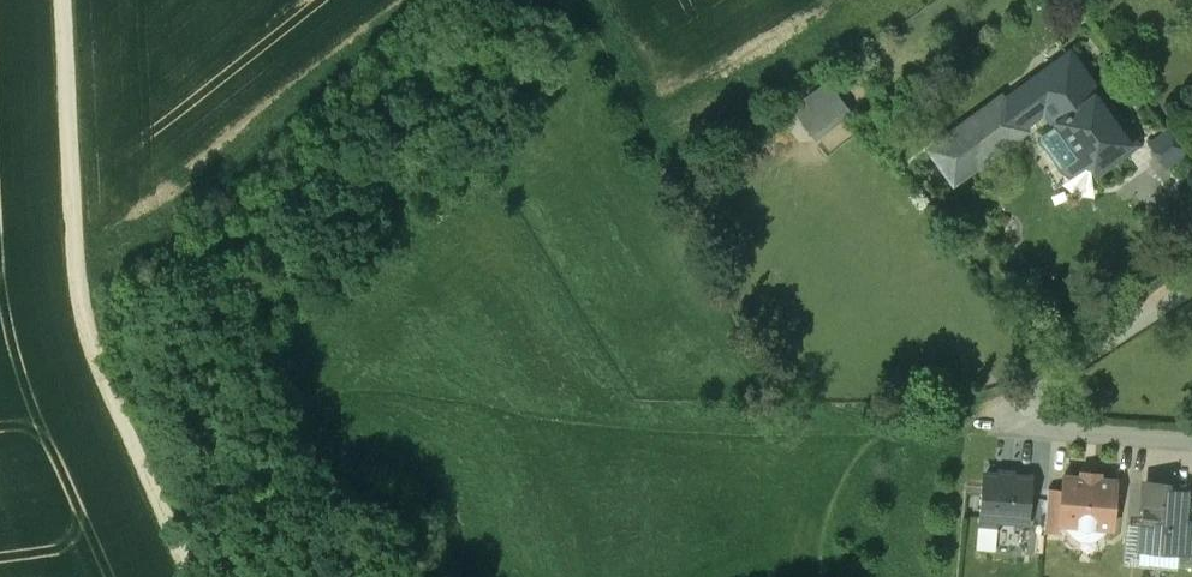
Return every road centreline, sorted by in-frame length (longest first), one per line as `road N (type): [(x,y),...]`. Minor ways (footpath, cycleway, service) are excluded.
road 1 (residential): [(1191,276),(1010,412),(1025,432),(1191,441)]
road 2 (track): [(111,395),(79,303),(62,0)]
road 3 (track): [(111,395),(194,576)]

